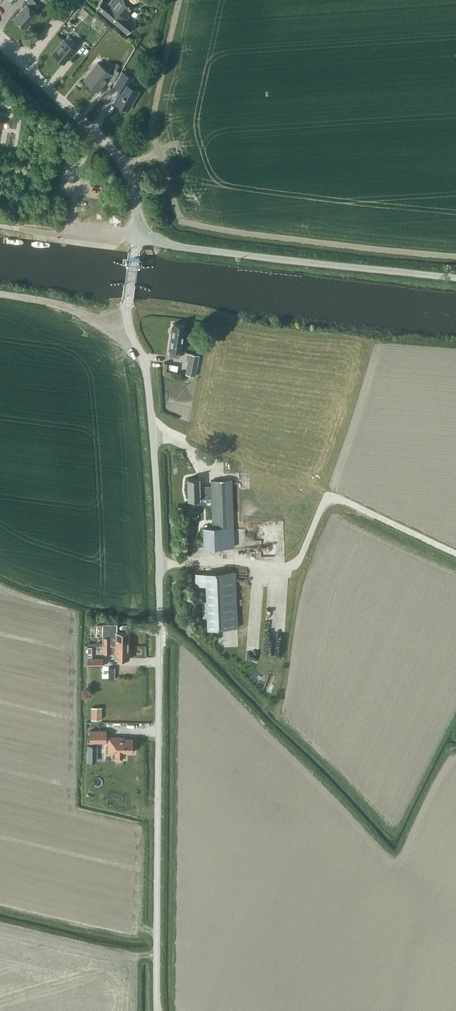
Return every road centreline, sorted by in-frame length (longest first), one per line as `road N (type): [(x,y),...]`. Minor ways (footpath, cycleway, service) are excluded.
road 1 (unclassified): [(157,1010),(159,557),(151,403),(127,317),(135,239)]
road 2 (unclassified): [(135,239),(455,277)]
road 3 (unclassified): [(135,239),(135,195),(122,162),(24,64)]

